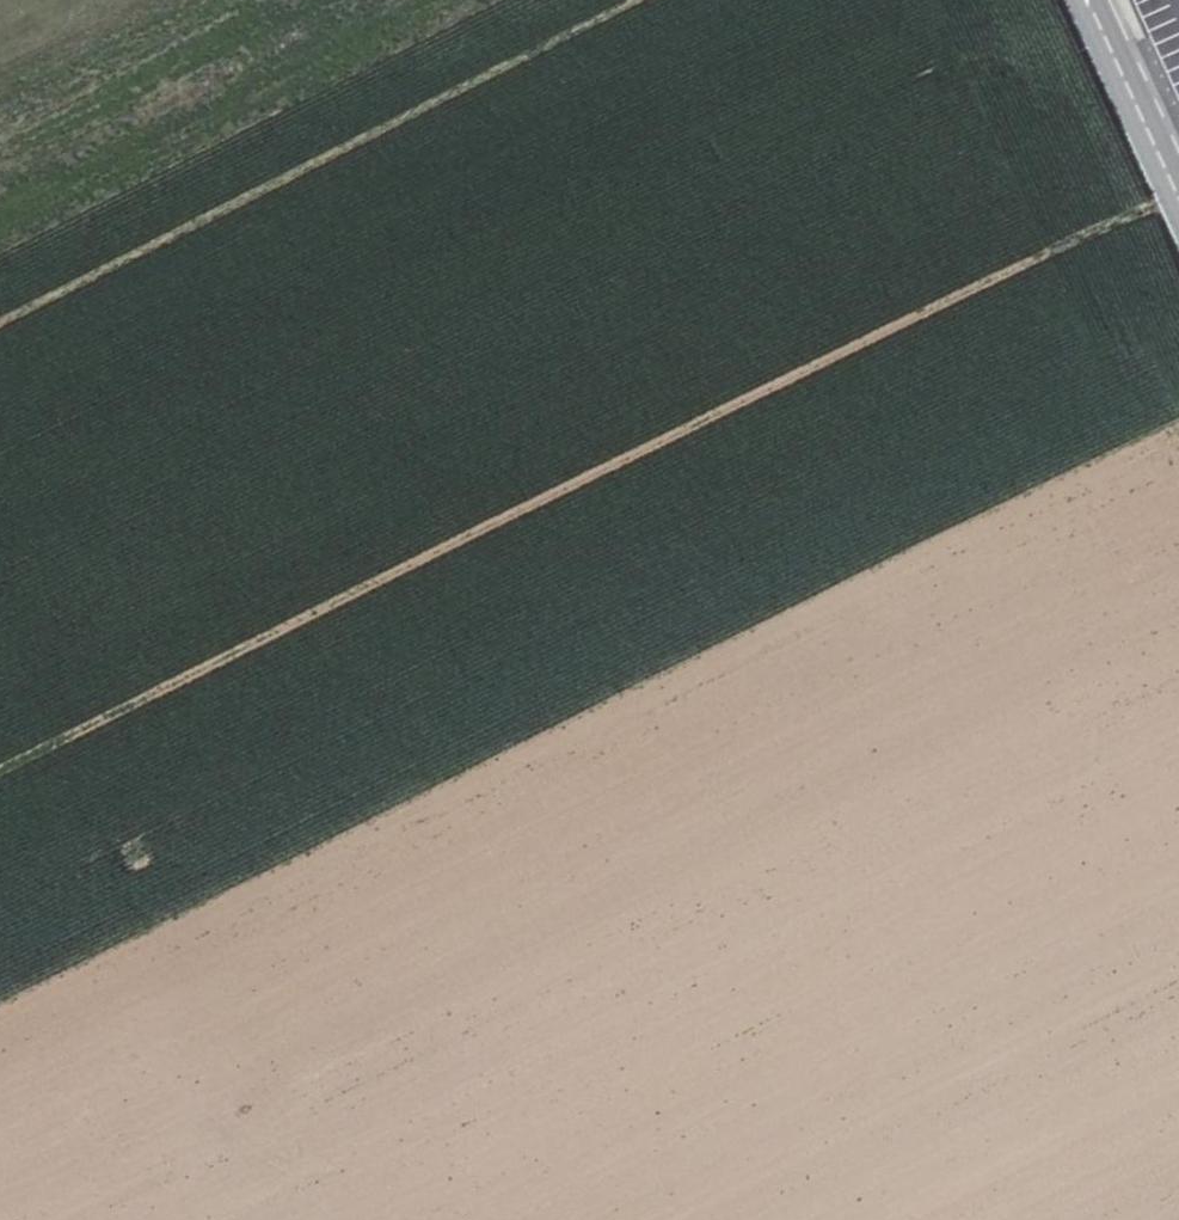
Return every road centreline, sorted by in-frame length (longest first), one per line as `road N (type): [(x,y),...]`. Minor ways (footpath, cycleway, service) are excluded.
road 1 (secondary): [(1178,199),(1088,0)]

